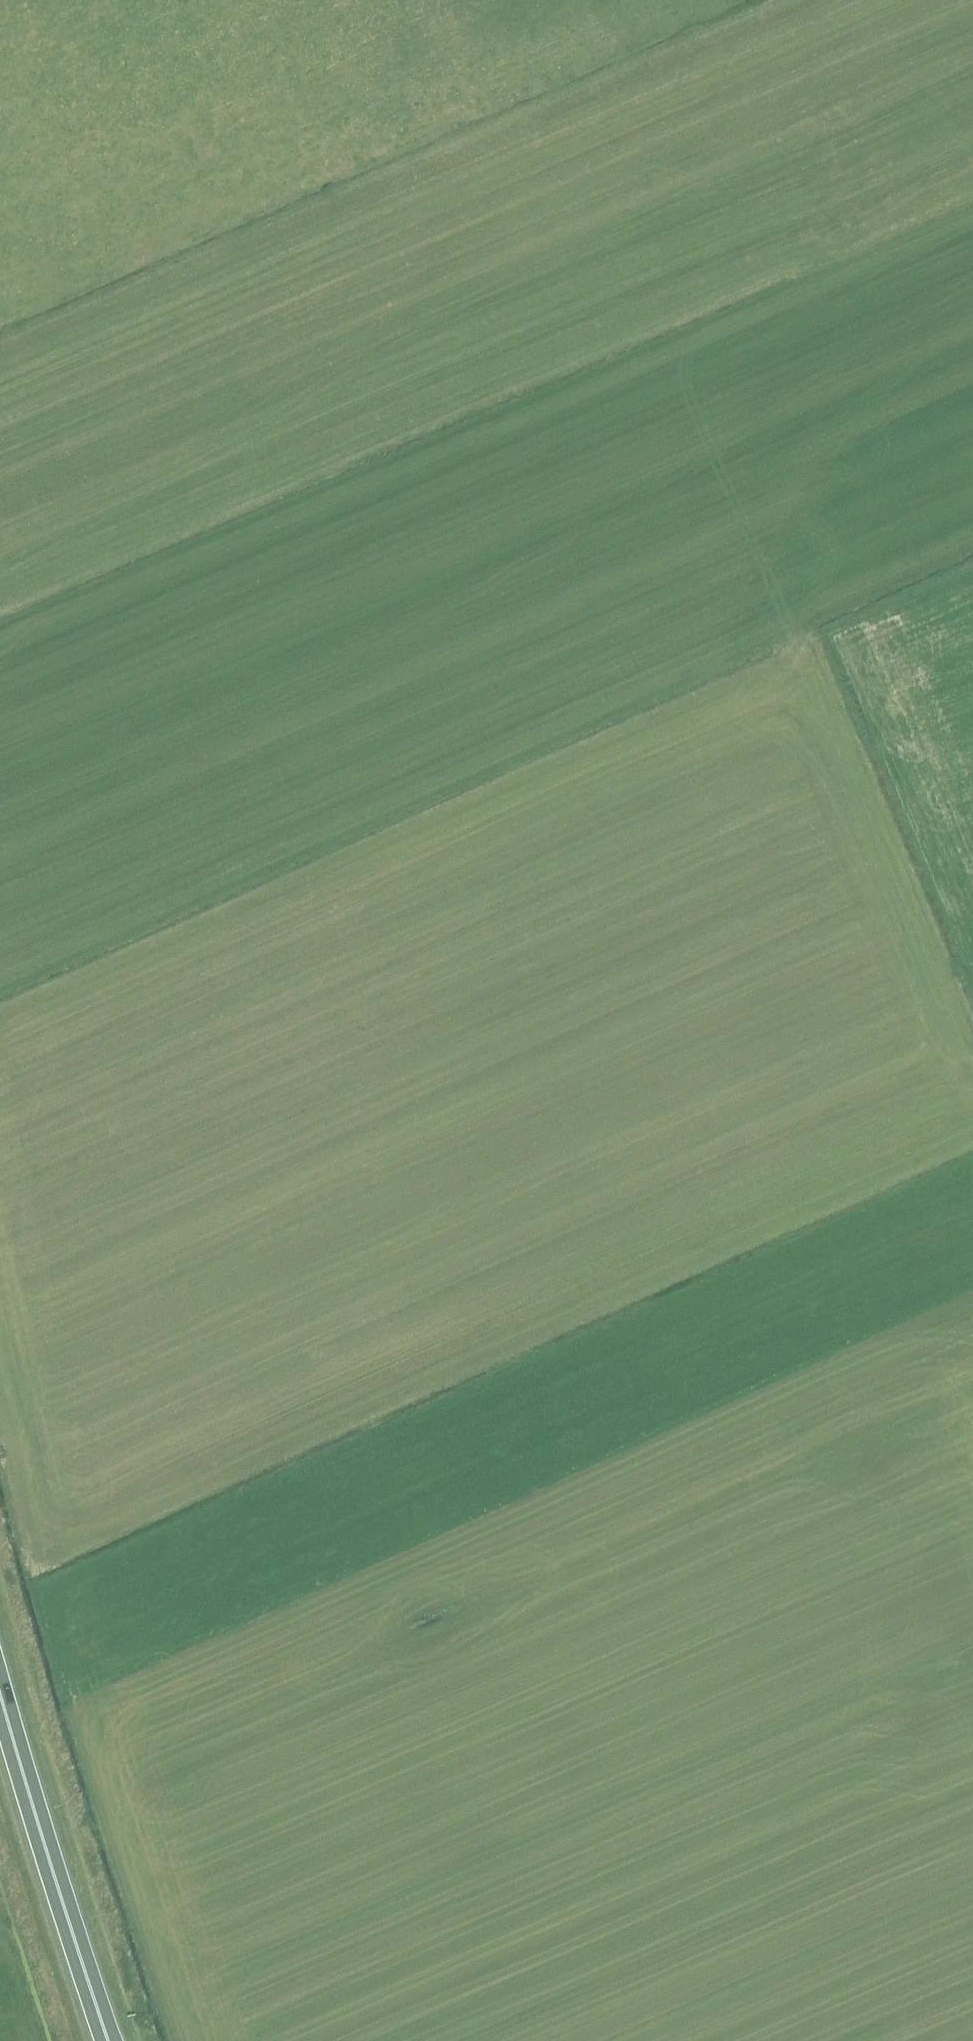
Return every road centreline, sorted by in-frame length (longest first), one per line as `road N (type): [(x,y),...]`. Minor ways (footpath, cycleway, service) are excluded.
road 1 (trunk): [(110,2040),(0,1688)]

